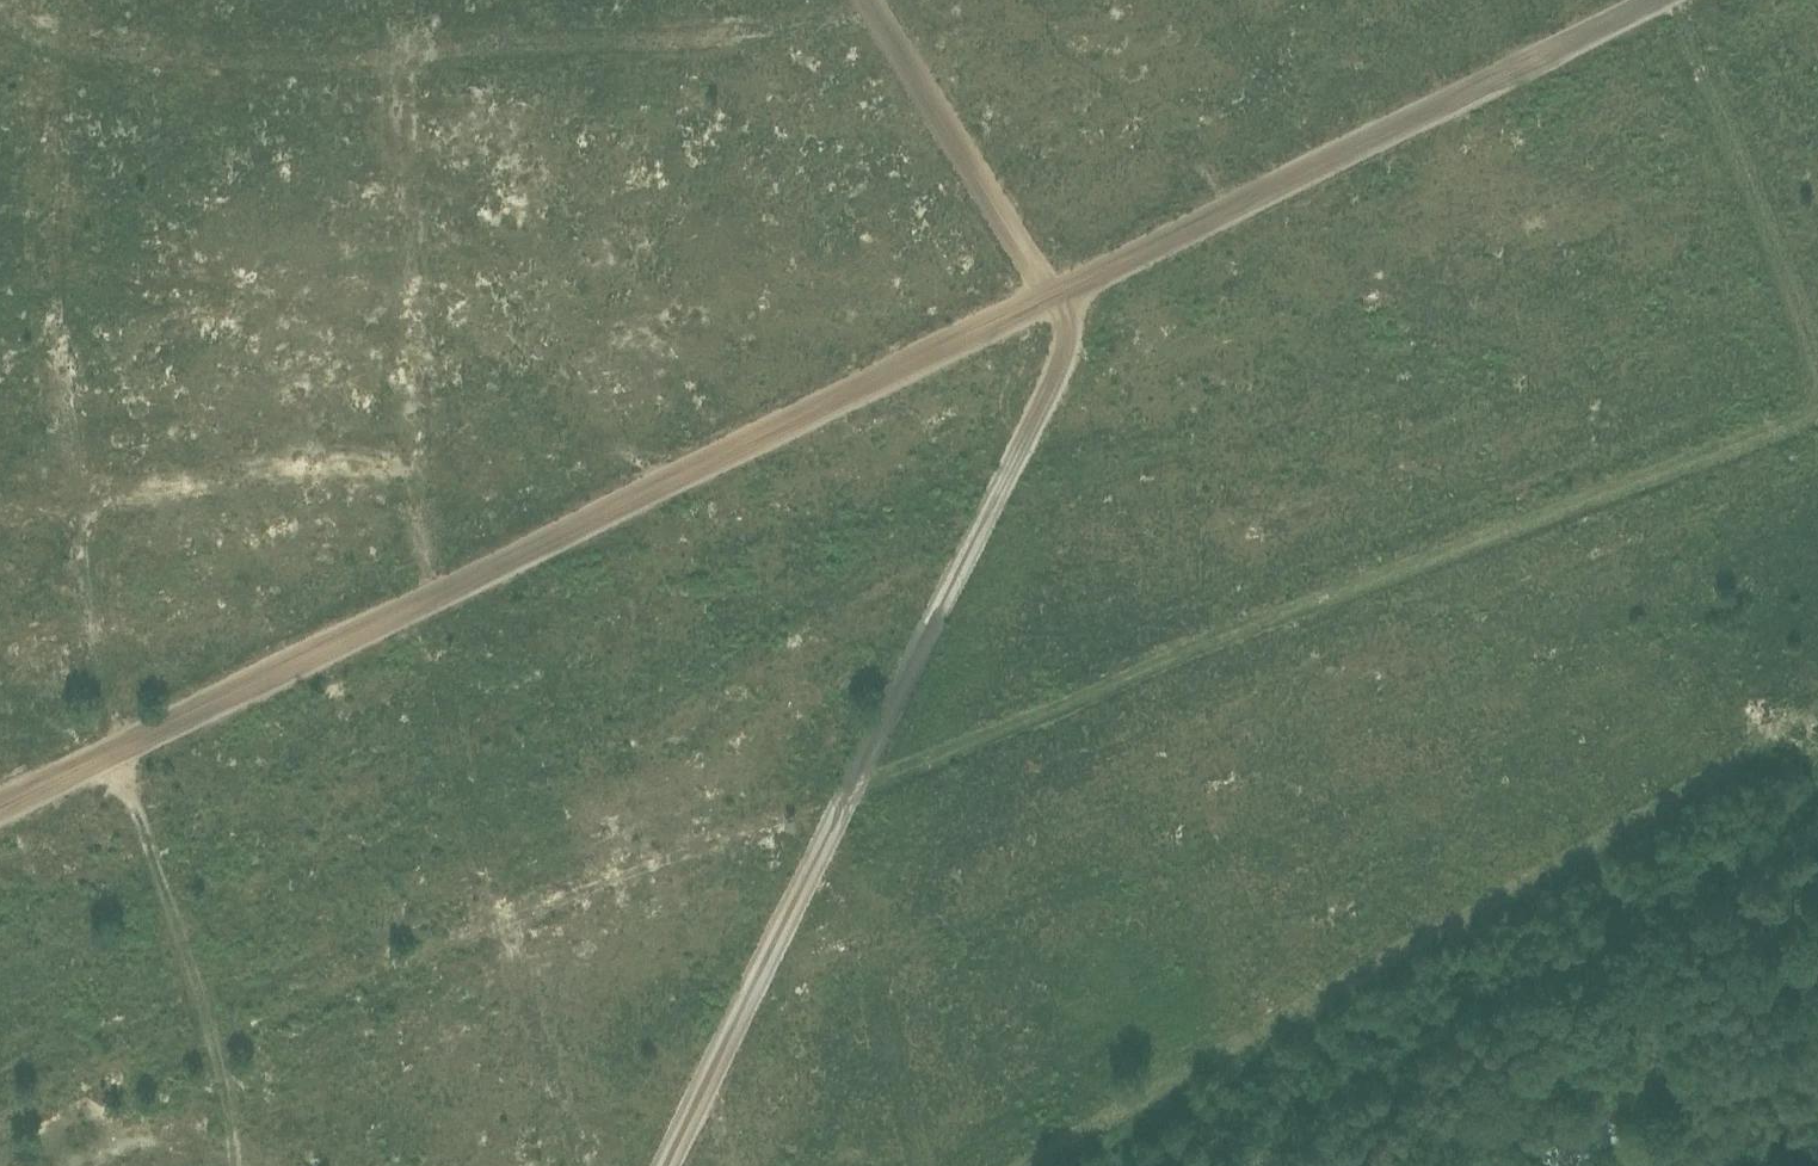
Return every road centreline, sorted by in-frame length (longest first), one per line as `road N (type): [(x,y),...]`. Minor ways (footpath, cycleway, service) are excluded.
road 1 (track): [(1630,0),(0,797)]

